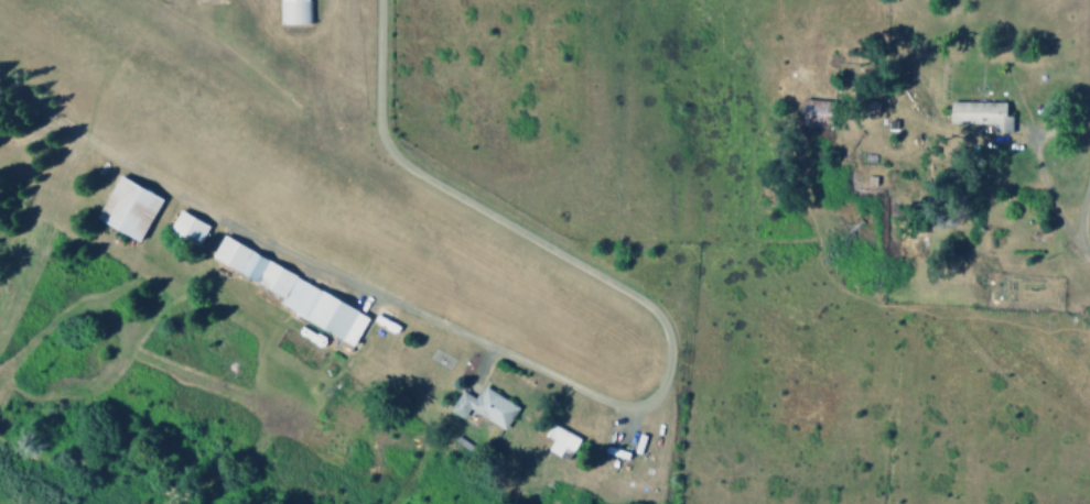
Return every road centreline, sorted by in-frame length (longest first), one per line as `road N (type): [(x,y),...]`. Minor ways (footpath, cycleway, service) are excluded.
road 1 (residential): [(125,165),(320,281),(573,402),(611,413),(634,409),(655,390),(663,357),(657,330),(640,306),(574,255),(411,155),(380,105),(380,0)]

